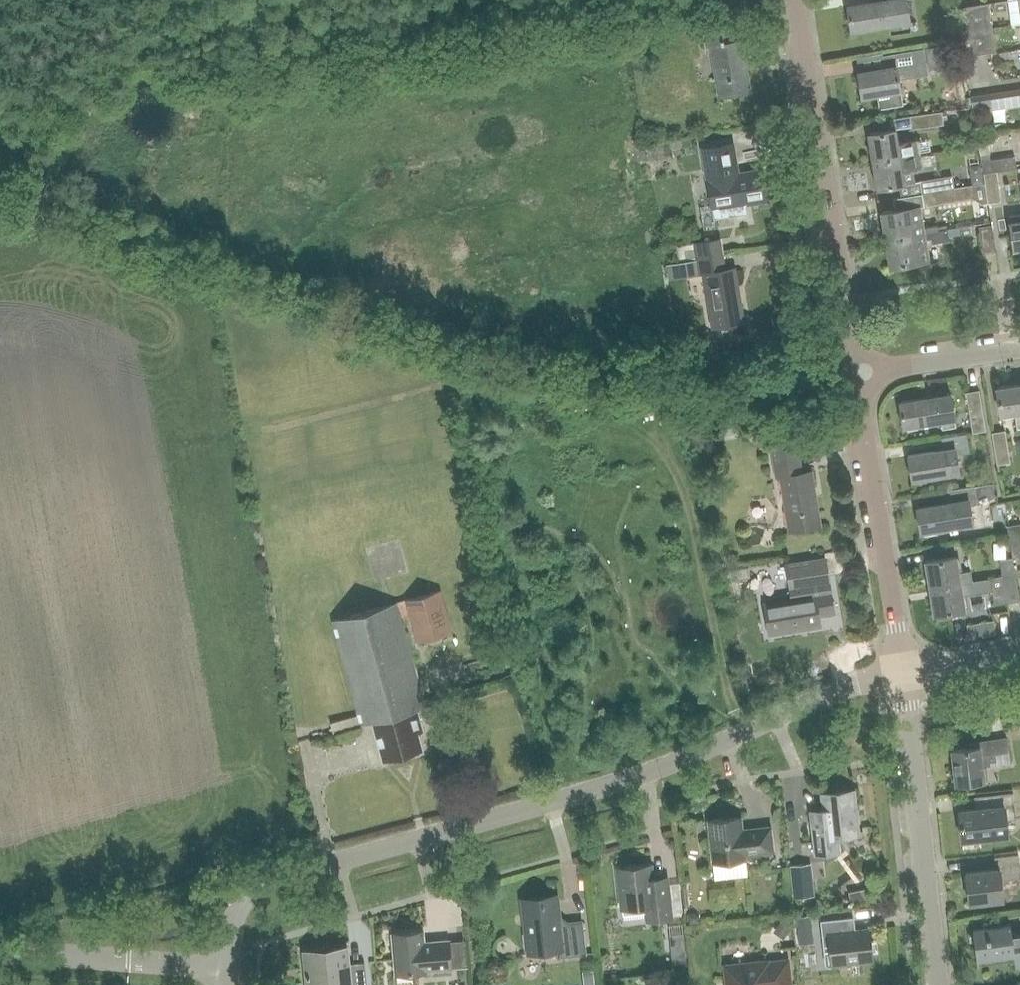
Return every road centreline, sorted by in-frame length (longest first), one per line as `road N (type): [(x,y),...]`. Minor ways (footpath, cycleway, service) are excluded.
road 1 (unclassified): [(227,969),(240,910),(277,881),(675,765),(841,691),(905,674)]
road 2 (unclassified): [(857,373),(796,0)]
road 3 (unclassified): [(939,984),(905,674)]
road 4 (unclassified): [(905,674),(857,373)]
road 5 (unclassified): [(0,955),(227,969)]
road 6 (residential): [(857,373),(1019,349)]

